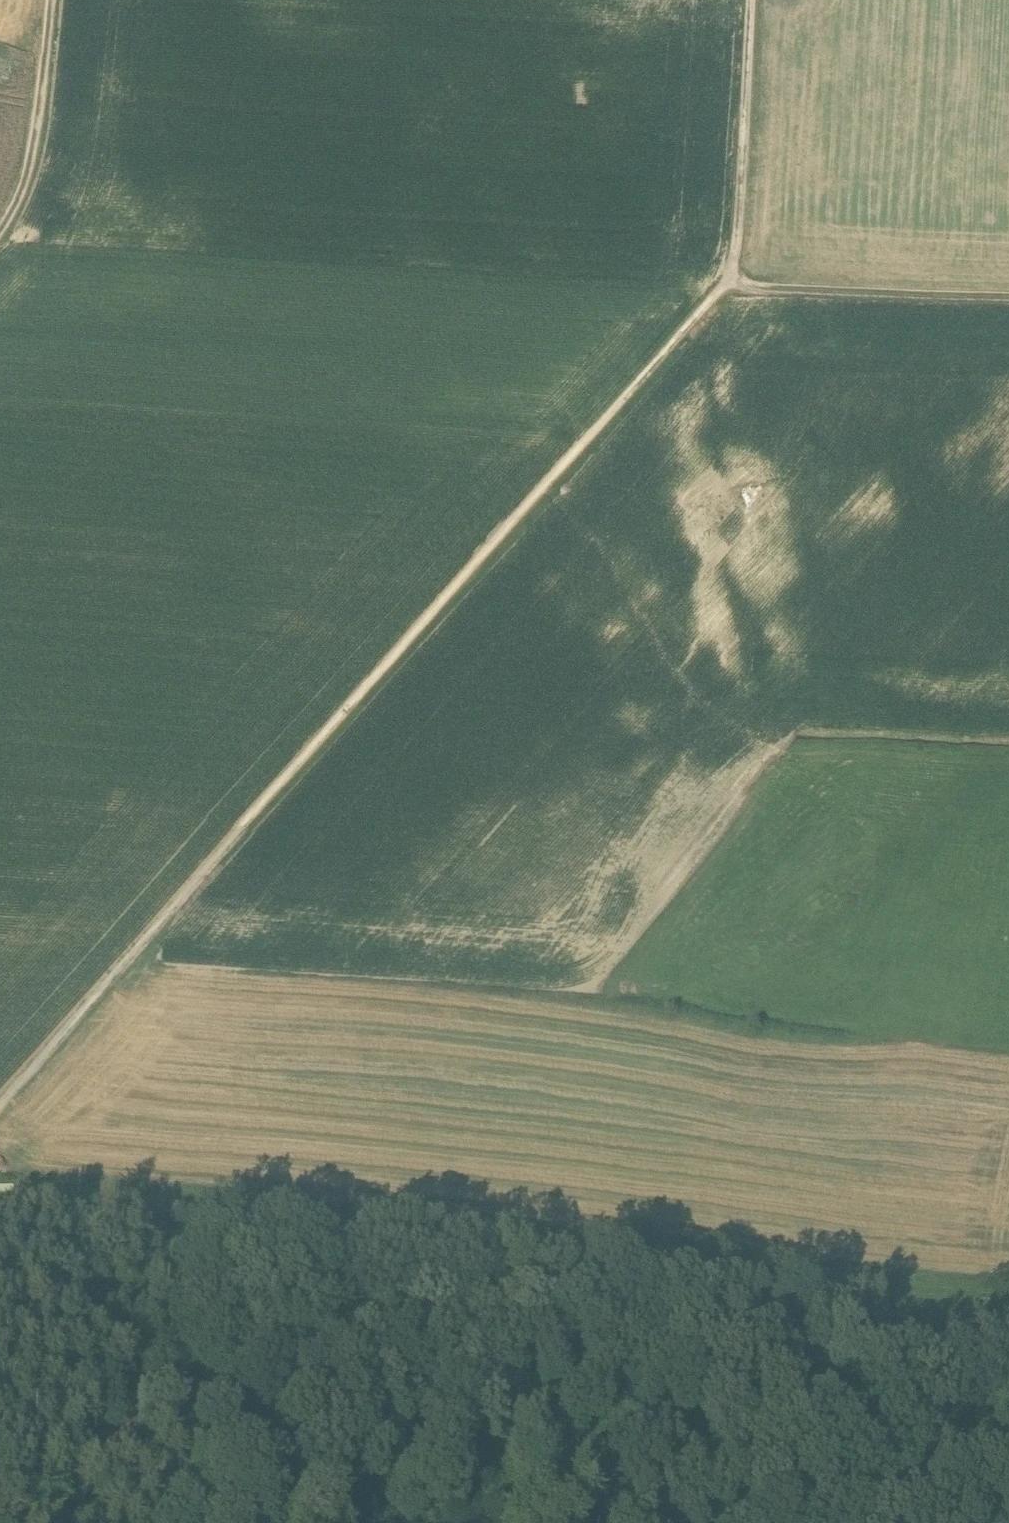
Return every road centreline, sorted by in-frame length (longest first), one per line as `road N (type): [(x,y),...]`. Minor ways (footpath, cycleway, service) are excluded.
road 1 (track): [(0,1103),(484,545),(732,280),(748,0)]
road 2 (track): [(933,1522),(941,1477),(937,1456),(922,1443),(672,1420),(461,1341),(320,1313),(276,1325),(227,1351),(87,1477),(0,1515)]
road 3 (track): [(0,1177),(339,1216),(1008,1269)]
road 4 (track): [(732,280),(1008,295)]
road 5 (track): [(53,0),(50,55),(0,218)]

